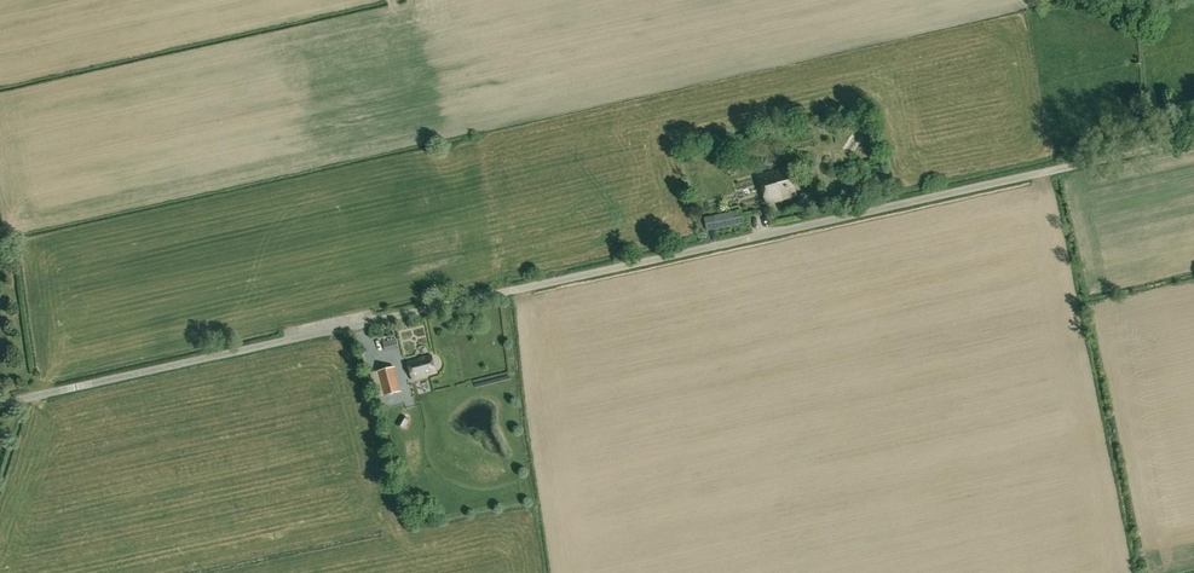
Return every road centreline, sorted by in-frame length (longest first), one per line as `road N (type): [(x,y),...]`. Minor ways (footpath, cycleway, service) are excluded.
road 1 (unclassified): [(0,403),(1193,141)]

